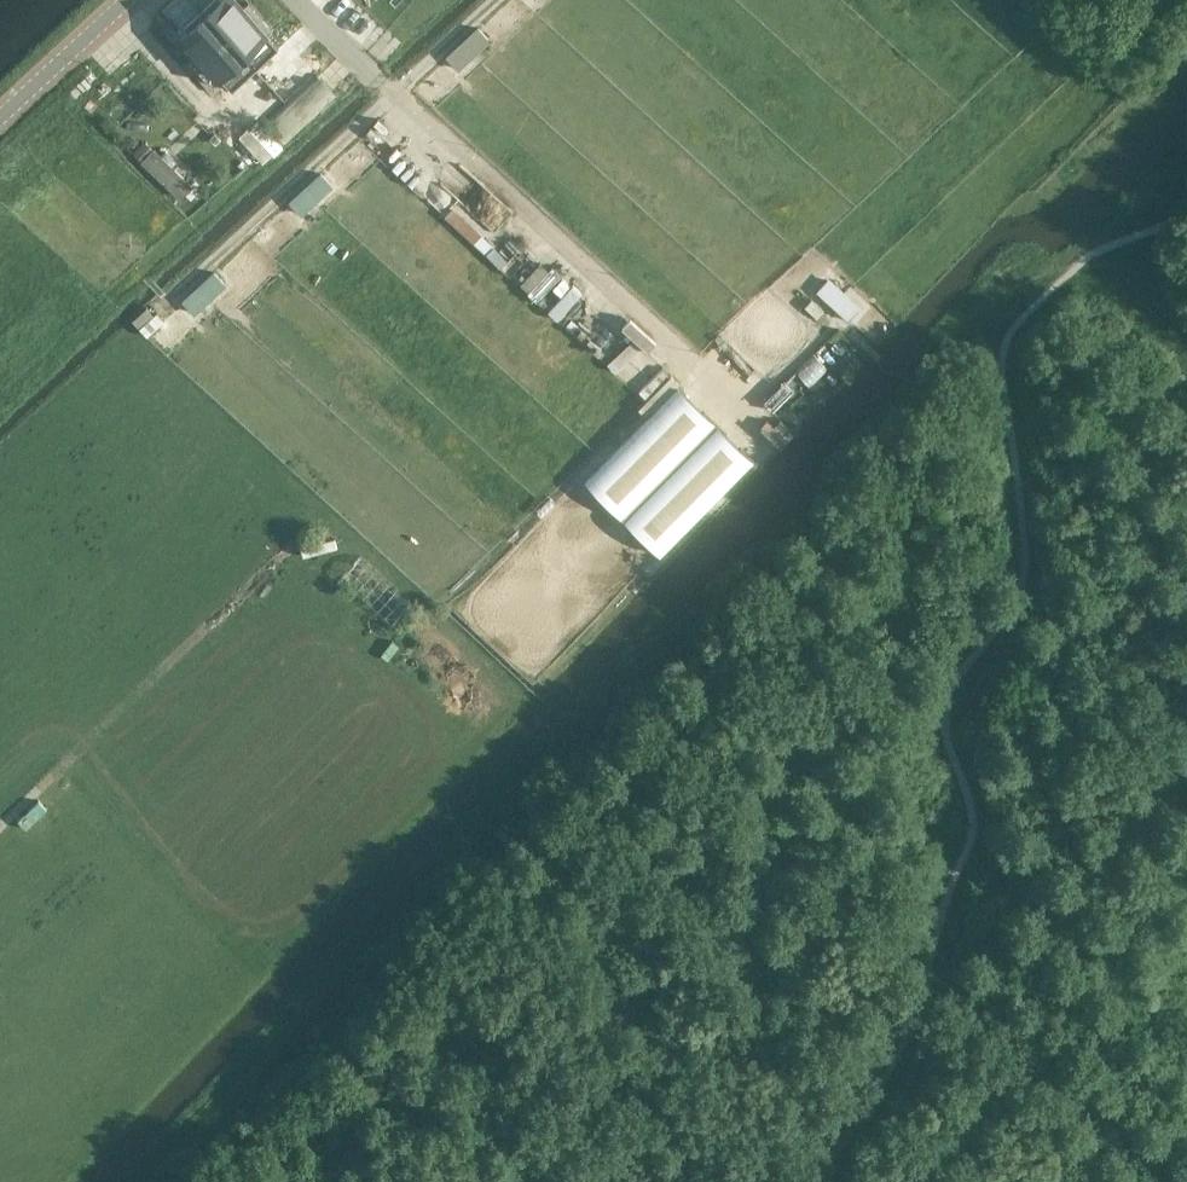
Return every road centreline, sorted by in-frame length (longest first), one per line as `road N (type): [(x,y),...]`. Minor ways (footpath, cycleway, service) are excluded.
road 1 (track): [(168,297),(489,0)]
road 2 (track): [(0,825),(153,679)]
road 3 (tertiary): [(0,118),(127,0)]

